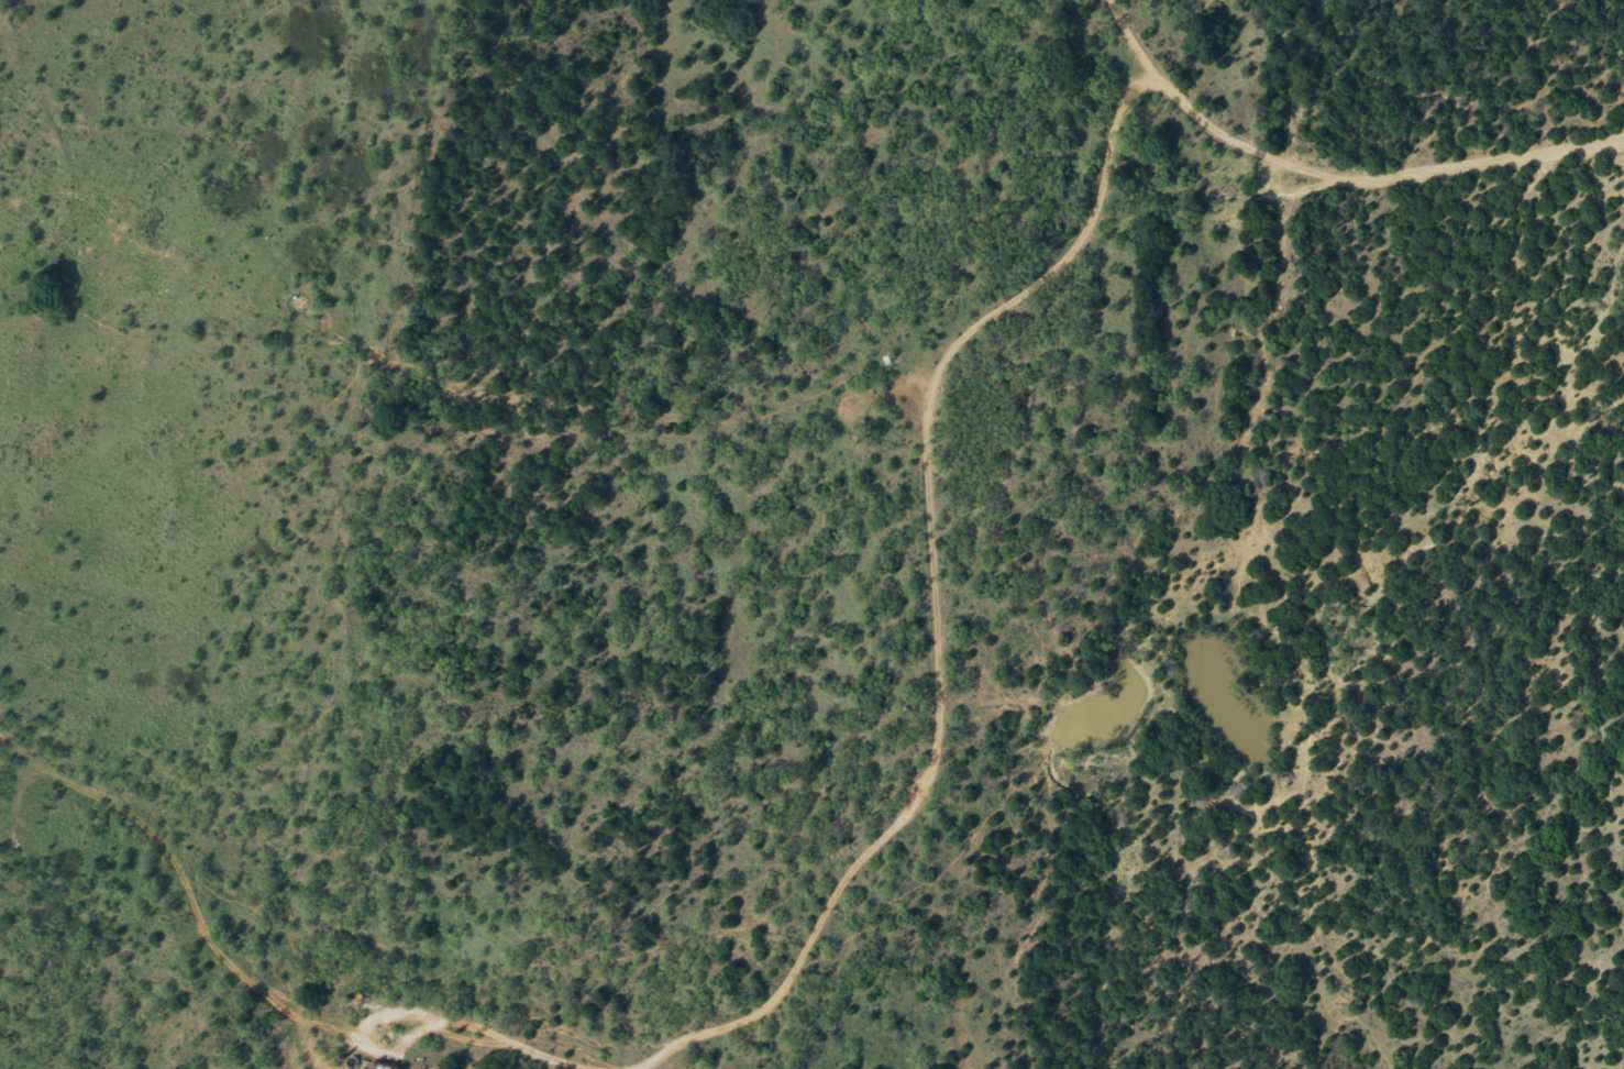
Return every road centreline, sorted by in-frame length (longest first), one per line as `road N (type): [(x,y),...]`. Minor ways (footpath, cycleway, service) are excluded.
road 1 (residential): [(1123,0),(1170,79),(1239,137),(1341,173),(1393,173),(1623,134)]

